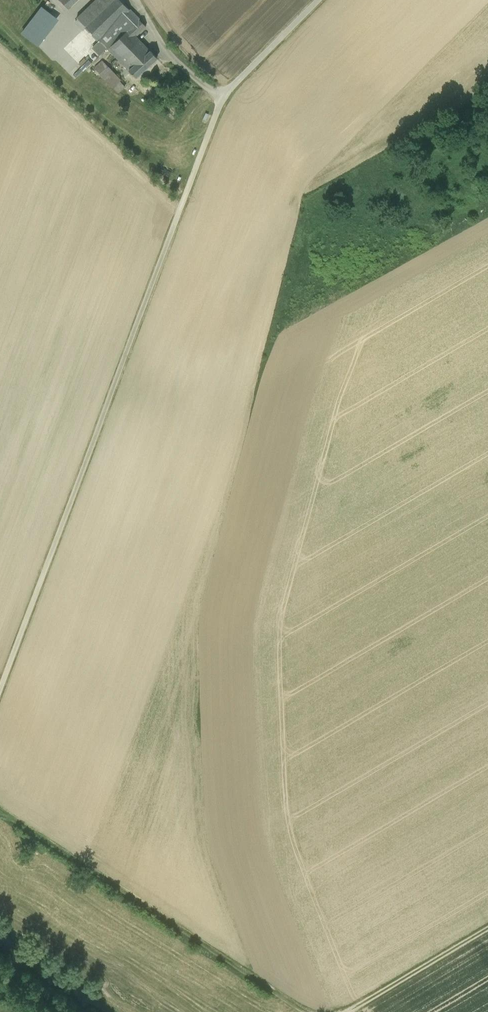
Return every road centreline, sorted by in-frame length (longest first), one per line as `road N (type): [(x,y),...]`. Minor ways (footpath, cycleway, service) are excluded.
road 1 (unclassified): [(320,0),(222,99),(0,687)]
road 2 (track): [(305,1011),(0,814)]
road 3 (track): [(487,928),(344,1011)]

